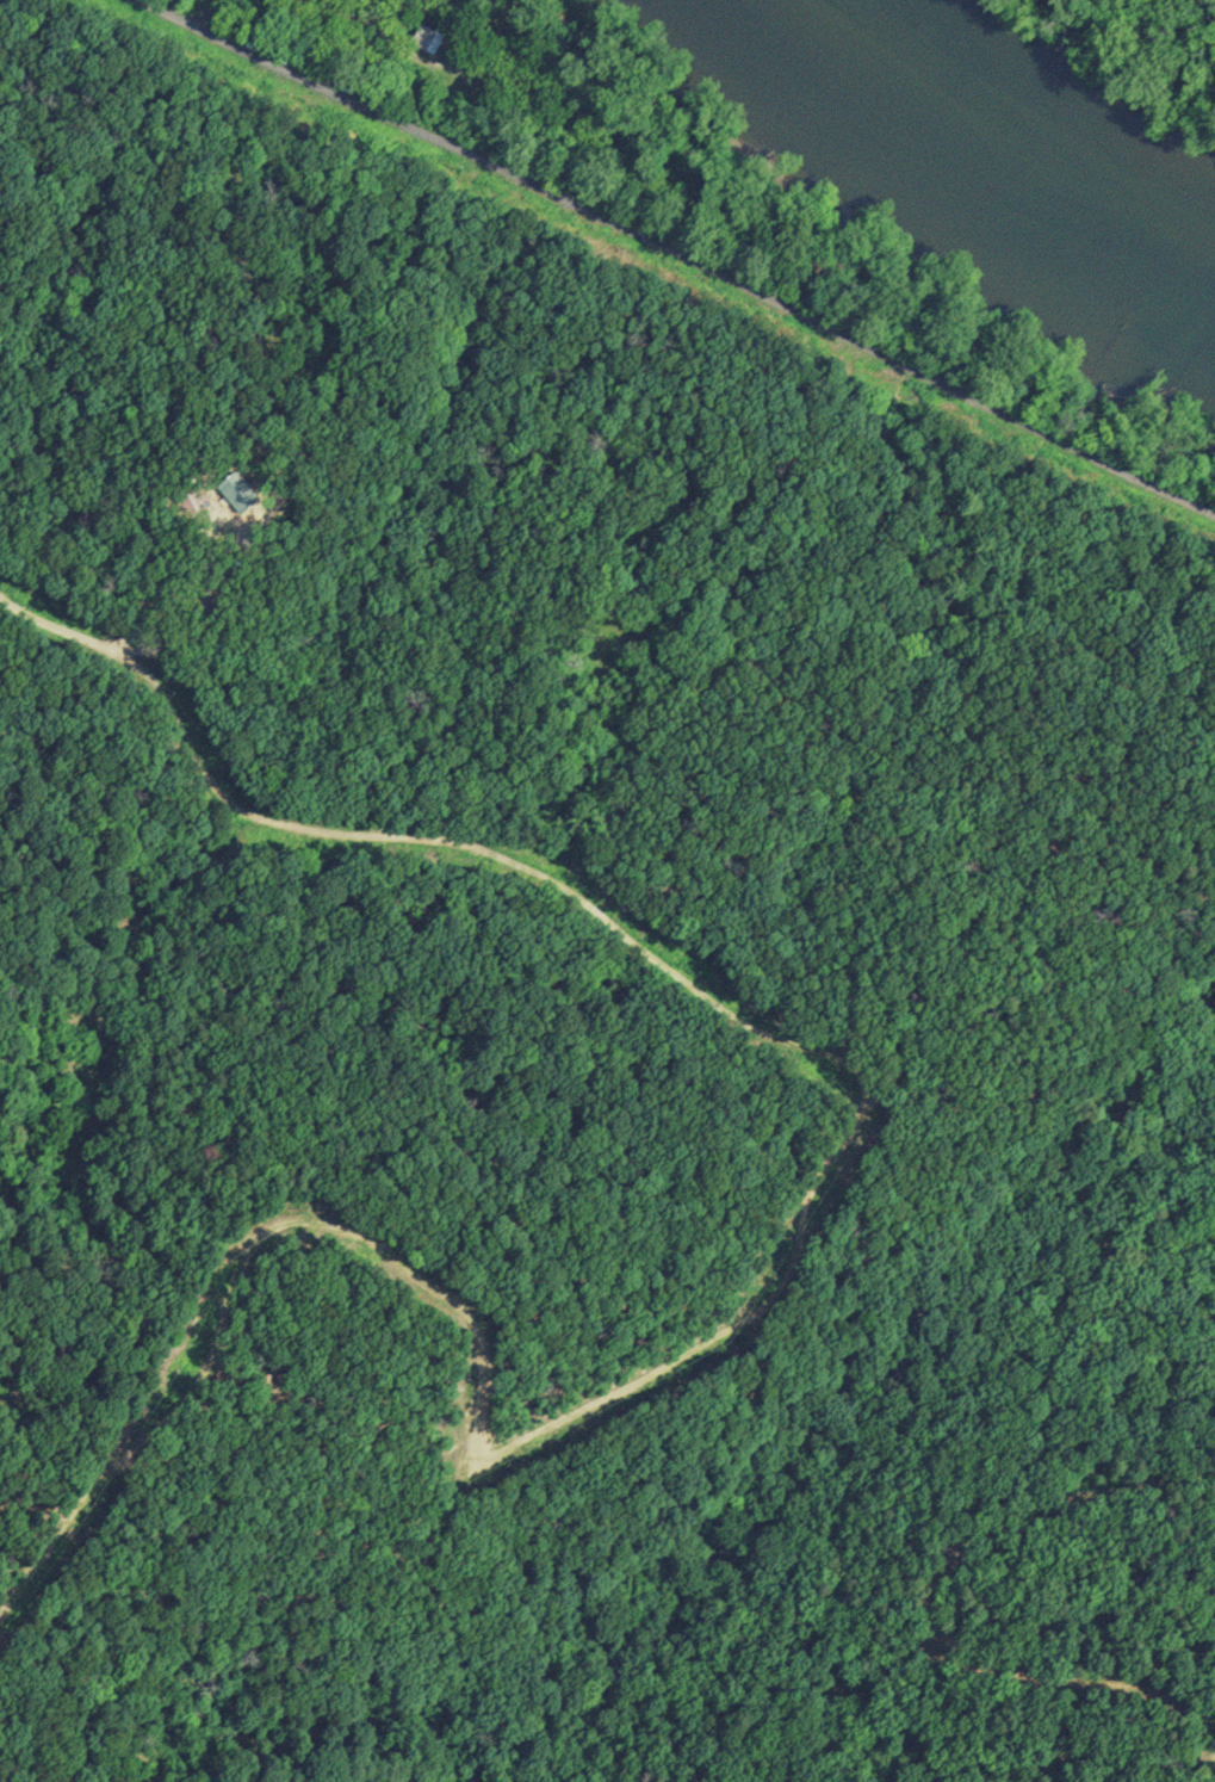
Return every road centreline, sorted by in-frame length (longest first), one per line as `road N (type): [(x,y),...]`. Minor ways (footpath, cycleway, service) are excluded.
road 1 (residential): [(0,599),(105,650),(157,687),(215,787),(252,818),(492,854),(568,892),(731,1016),(824,1054),(936,1079),(960,1110),(967,1143),(957,1262),(967,1297),(996,1303),(1049,1271),(1081,1271),(1160,1355),(1214,1367)]

